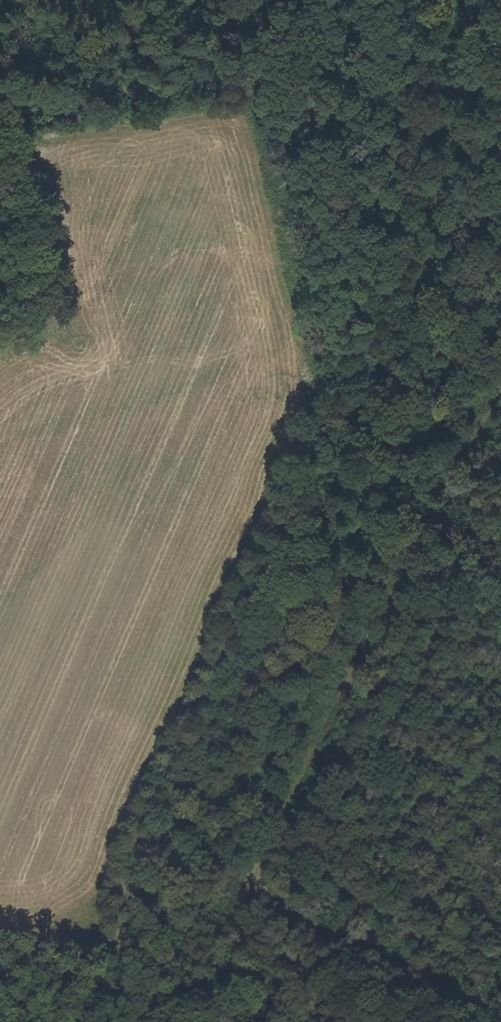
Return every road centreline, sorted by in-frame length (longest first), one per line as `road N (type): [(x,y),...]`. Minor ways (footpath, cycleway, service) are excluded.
road 1 (track): [(441,0),(453,68),(444,158),(363,392),(146,825),(125,913),(120,1021)]
road 2 (track): [(500,1013),(316,925),(265,894),(257,869),(401,574),(500,399)]

